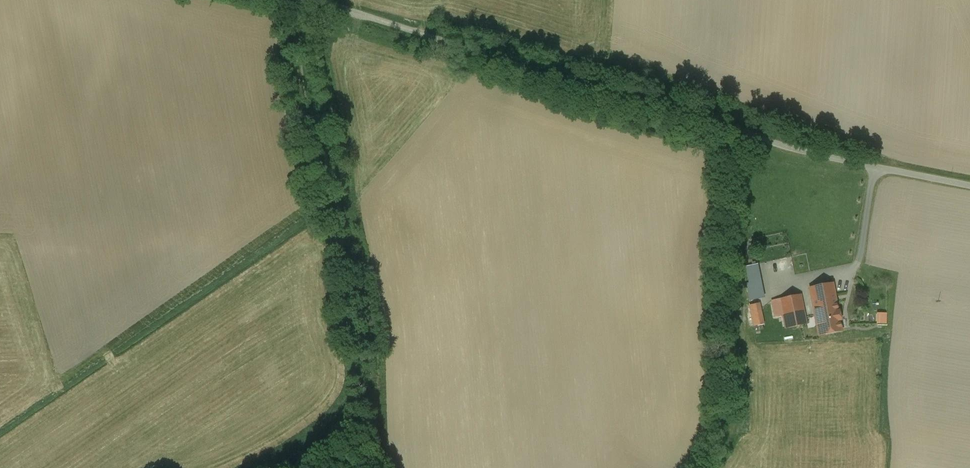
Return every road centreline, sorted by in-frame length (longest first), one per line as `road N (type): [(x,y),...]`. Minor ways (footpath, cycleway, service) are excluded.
road 1 (unclassified): [(315,0),(785,147),(969,183)]
road 2 (track): [(374,467),(366,332),(311,107),(294,0)]
road 3 (track): [(737,443),(730,434),(743,132)]

